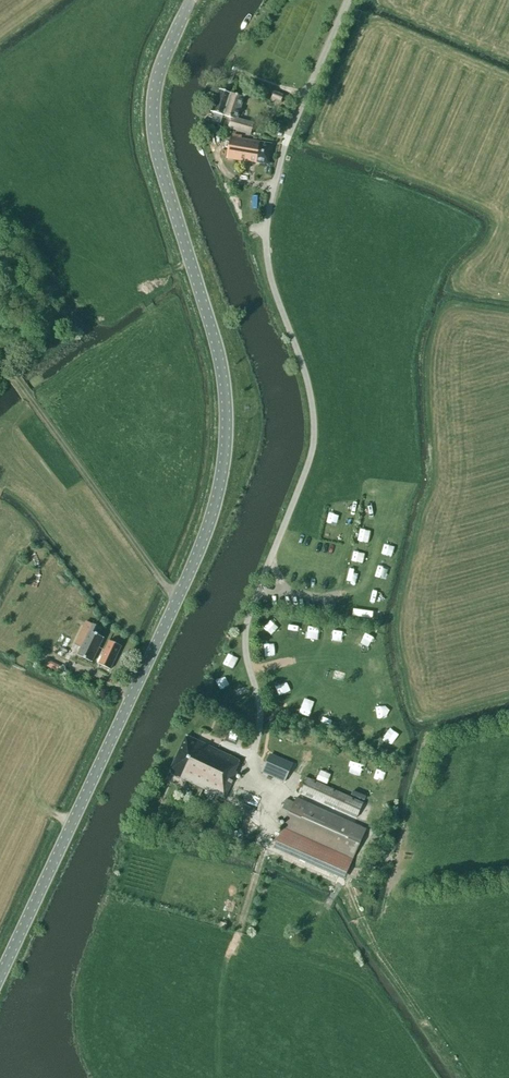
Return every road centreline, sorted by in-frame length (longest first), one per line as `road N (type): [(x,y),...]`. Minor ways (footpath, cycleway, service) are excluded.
road 1 (tertiary): [(0,986),(204,546),(224,476),(227,412),(218,354),(154,123),(158,83),(191,0)]
road 2 (track): [(179,602),(14,376)]
road 3 (unclassified): [(266,237),(293,129),(348,0)]

